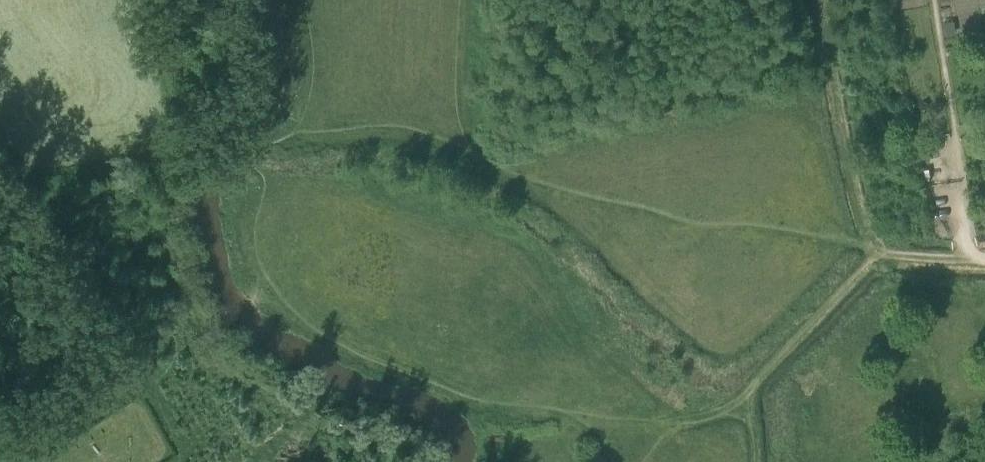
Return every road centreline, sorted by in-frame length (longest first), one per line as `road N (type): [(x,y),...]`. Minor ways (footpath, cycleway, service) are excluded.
road 1 (track): [(984,258),(880,252),(727,409),(699,411)]
road 2 (track): [(880,252),(855,206),(821,0)]

